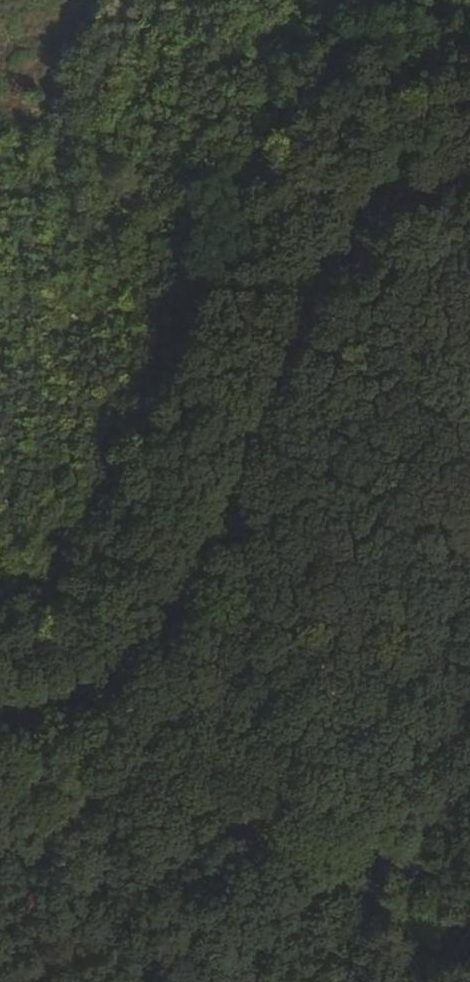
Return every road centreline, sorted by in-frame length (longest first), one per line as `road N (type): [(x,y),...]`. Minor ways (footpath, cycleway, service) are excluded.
road 1 (tertiary): [(0,718),(60,703),(141,648),(191,578),(239,425),(314,292),(378,205),(469,149)]
road 2 (track): [(284,860),(133,736),(469,743)]

